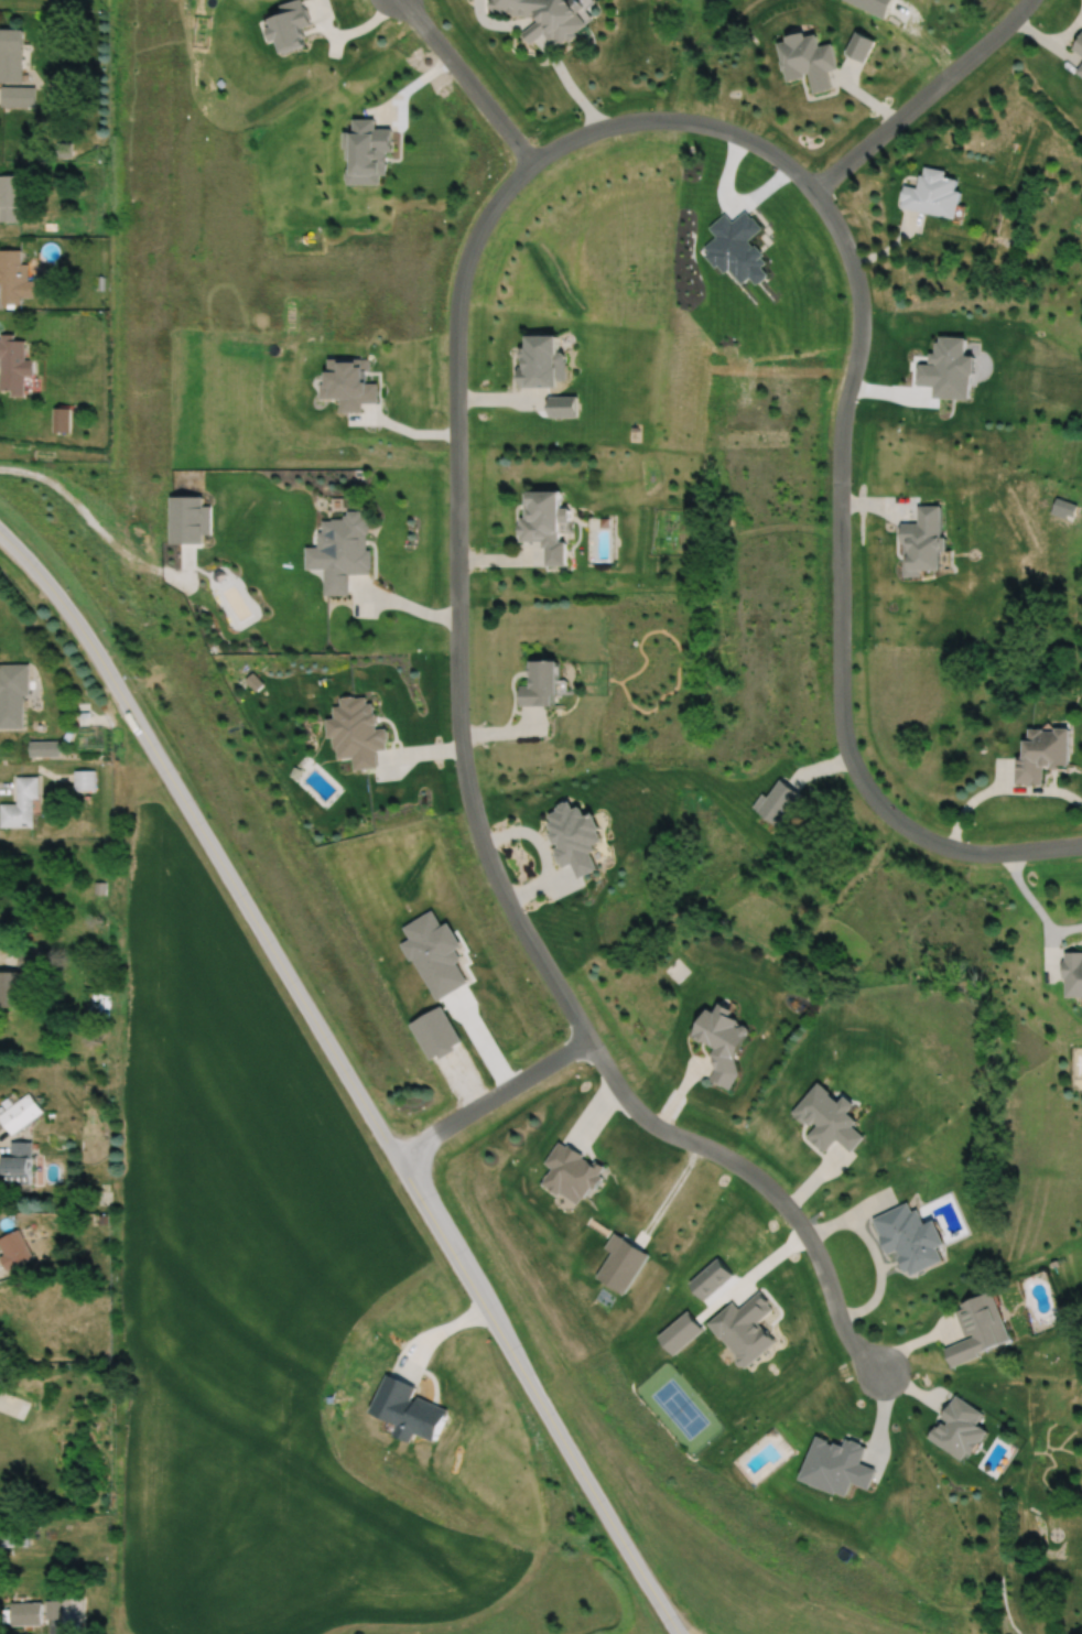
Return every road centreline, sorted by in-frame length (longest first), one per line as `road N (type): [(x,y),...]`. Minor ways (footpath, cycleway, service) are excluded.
road 1 (residential): [(1081,846),(969,852),(920,833),(864,783),(841,716),(840,430),(864,347),(851,261),(807,178),(758,141),(662,123),(608,128),(529,163),(507,186),(477,227),(461,327),(463,767),(502,878),(588,1036)]
road 2 (tertiary): [(0,532),(78,625),(677,1633)]
road 3 (residential): [(588,1036),(621,1101),(647,1124),(747,1170),(787,1204),(814,1245),(845,1327),(885,1381)]
road 4 (residential): [(812,186),(1027,0)]
road 5 (residential): [(588,1036),(400,1157)]
road 6 (residential): [(529,163),(405,0)]

